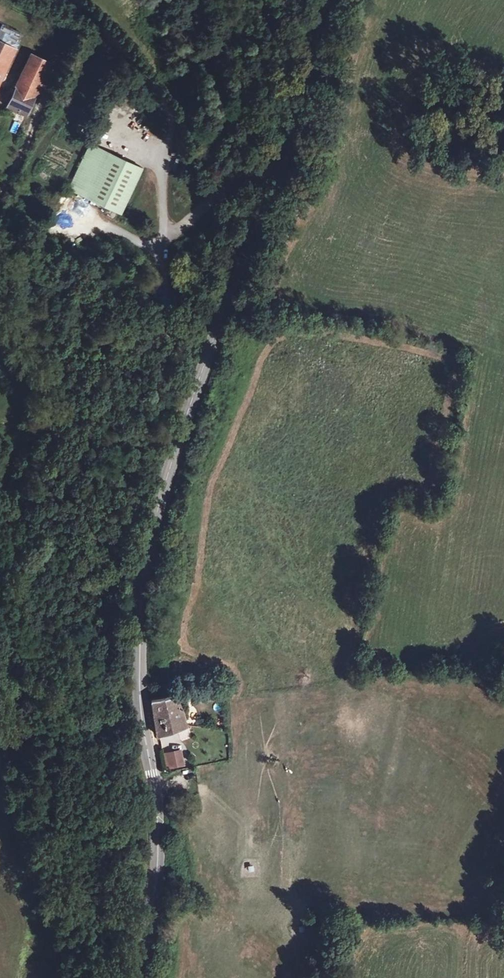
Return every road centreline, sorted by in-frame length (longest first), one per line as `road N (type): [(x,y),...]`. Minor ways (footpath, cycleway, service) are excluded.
road 1 (tertiary): [(334,0),(290,148),(195,381),(140,585),(139,705),(156,831),(134,977)]
road 2 (track): [(231,296),(178,322),(137,317),(20,262),(0,236)]

